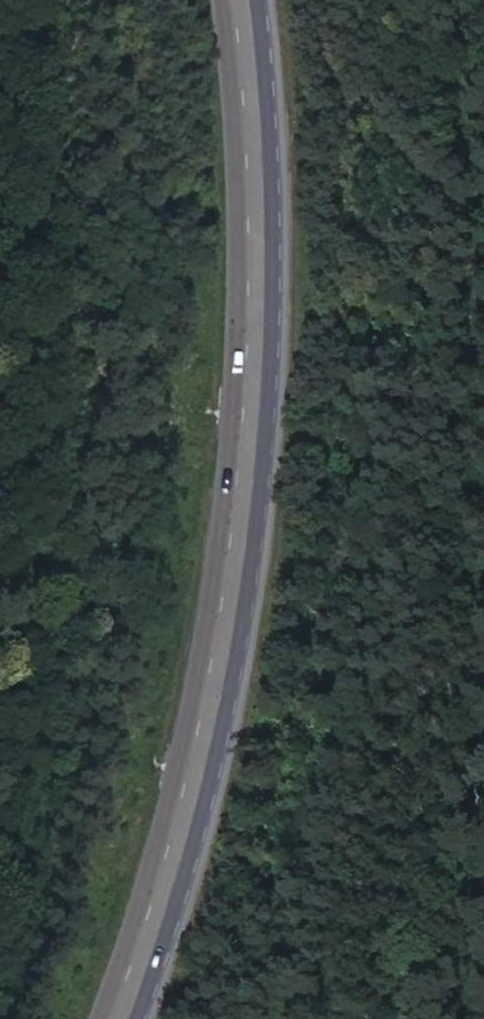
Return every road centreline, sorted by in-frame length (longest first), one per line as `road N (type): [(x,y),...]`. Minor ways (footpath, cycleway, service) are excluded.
road 1 (secondary): [(225,0),(242,291),(221,546),(175,793),(103,1018)]
road 2 (secondary): [(136,1018),(215,754),(259,490),(271,260),(256,0)]

